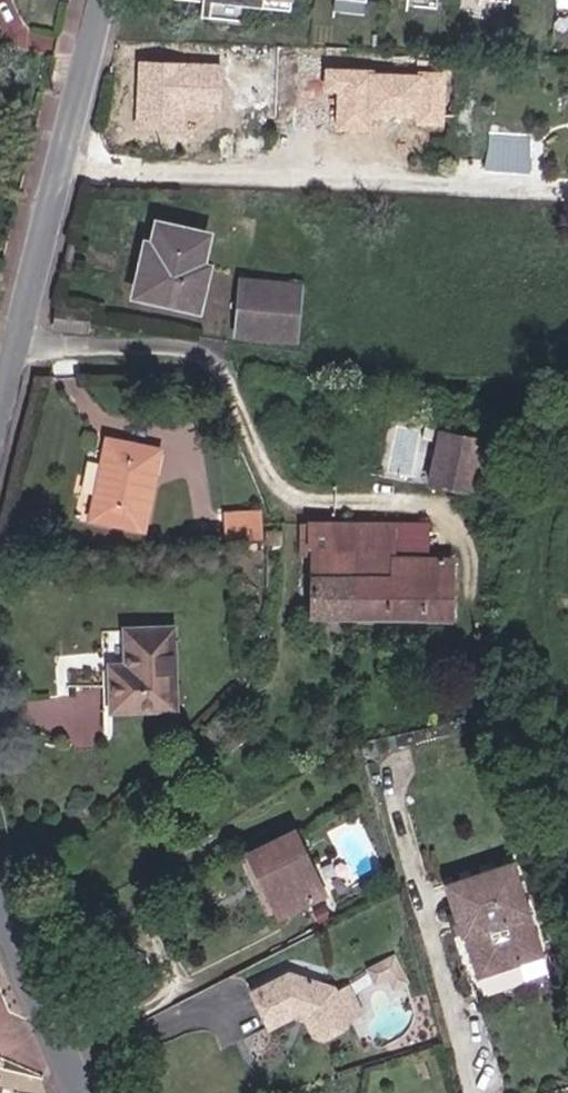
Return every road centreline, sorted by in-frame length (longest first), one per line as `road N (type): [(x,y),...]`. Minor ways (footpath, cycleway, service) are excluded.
road 1 (residential): [(16,345),(199,352),(219,364),(233,387),(267,475),(299,500),(324,501)]
road 2 (tertiary): [(103,0),(16,345)]
road 3 (tertiary): [(0,901),(81,1092)]

